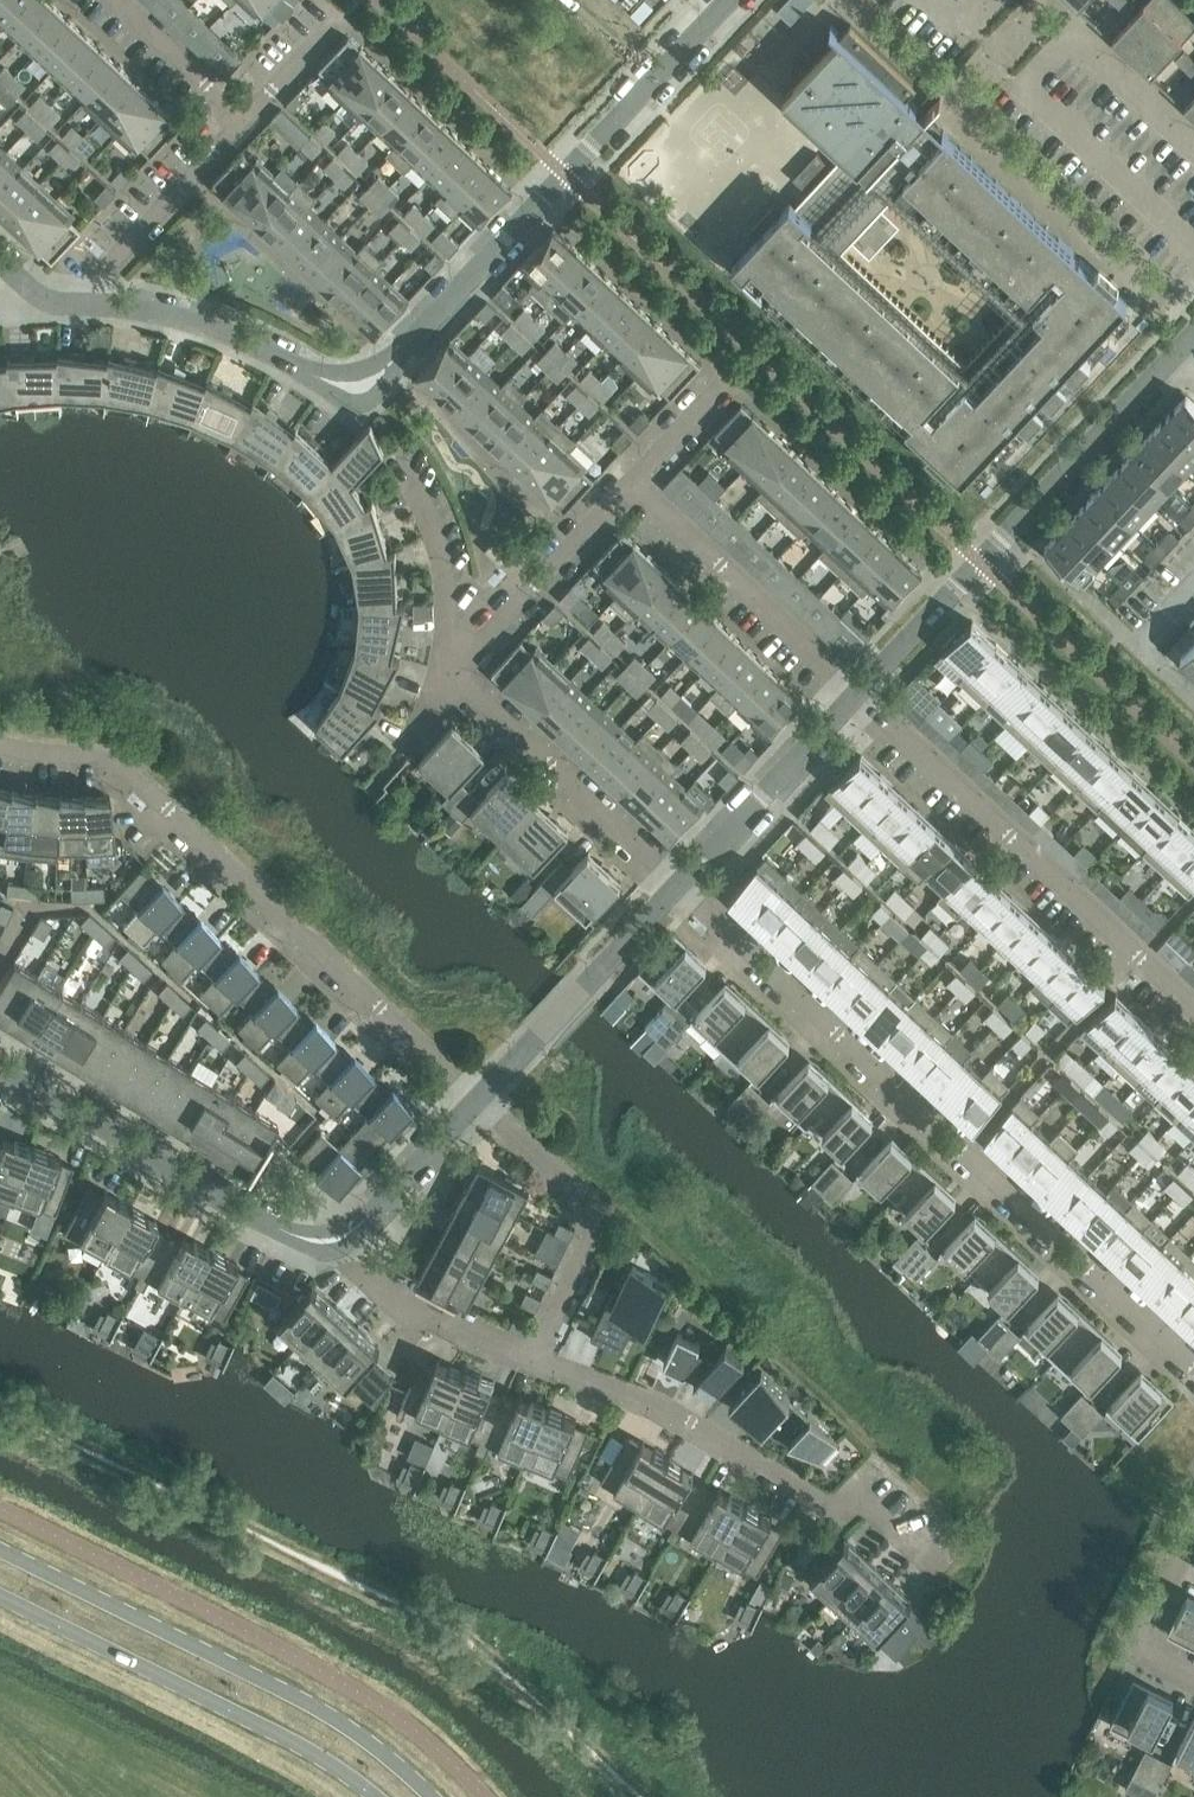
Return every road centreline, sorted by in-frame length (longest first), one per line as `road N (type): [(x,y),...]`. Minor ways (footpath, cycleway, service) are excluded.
road 1 (residential): [(76,307),(164,315),(244,340),(314,377),(374,382),(731,0)]
road 2 (residential): [(1193,1359),(679,889)]
road 3 (residential): [(476,1100),(110,754),(0,745)]
road 4 (residential): [(679,889),(449,680),(634,482)]
road 5 (residential): [(476,1100),(380,1208),(349,1235),(322,1244),(283,1231),(0,1074)]
road 6 (tertiary): [(428,1796),(358,1736),(289,1694),(0,1551)]
road 7 (residential): [(936,1571),(852,1491),(836,1508),(657,1399),(538,1354)]
road 8 (residential): [(863,691),(1177,359)]
road 9 (residential): [(1193,999),(863,691)]
road 10 (tertiary): [(0,1598),(330,1763),(374,1796)]
road 11 (residential): [(538,1354),(601,1217),(476,1100)]
road 12 (residential): [(863,691),(634,482)]
road 13 (residential): [(679,889),(863,691)]
road 14 (residential): [(76,307),(244,124)]
road 15 (residential): [(539,1035),(679,889)]
road 16 (residential): [(354,1272),(538,1354)]
road 17 (residential): [(1193,1676),(1139,1648),(1193,1535)]
road 18 (residential): [(244,124),(115,0)]
road 19 (residential): [(634,482),(733,380)]
road 20 (residential): [(1040,557),(1137,648)]
road 21 (residential): [(333,31),(244,124)]

